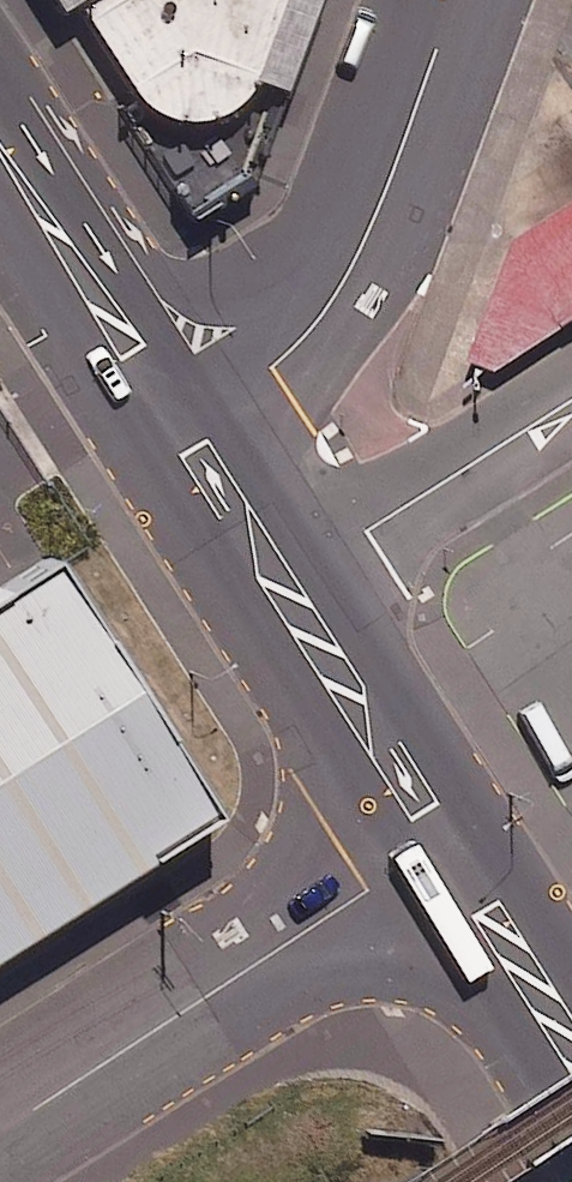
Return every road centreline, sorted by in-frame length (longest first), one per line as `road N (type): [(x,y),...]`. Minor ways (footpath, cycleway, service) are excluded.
road 1 (unclassified): [(0,1130),(429,851)]
road 2 (residential): [(197,420),(283,357),(343,279),(456,0)]
road 3 (secondary): [(197,420),(249,509),(368,753),(429,851)]
road 4 (secondary): [(0,145),(197,420)]
road 5 (secondary): [(429,851),(483,909),(571,1048)]

